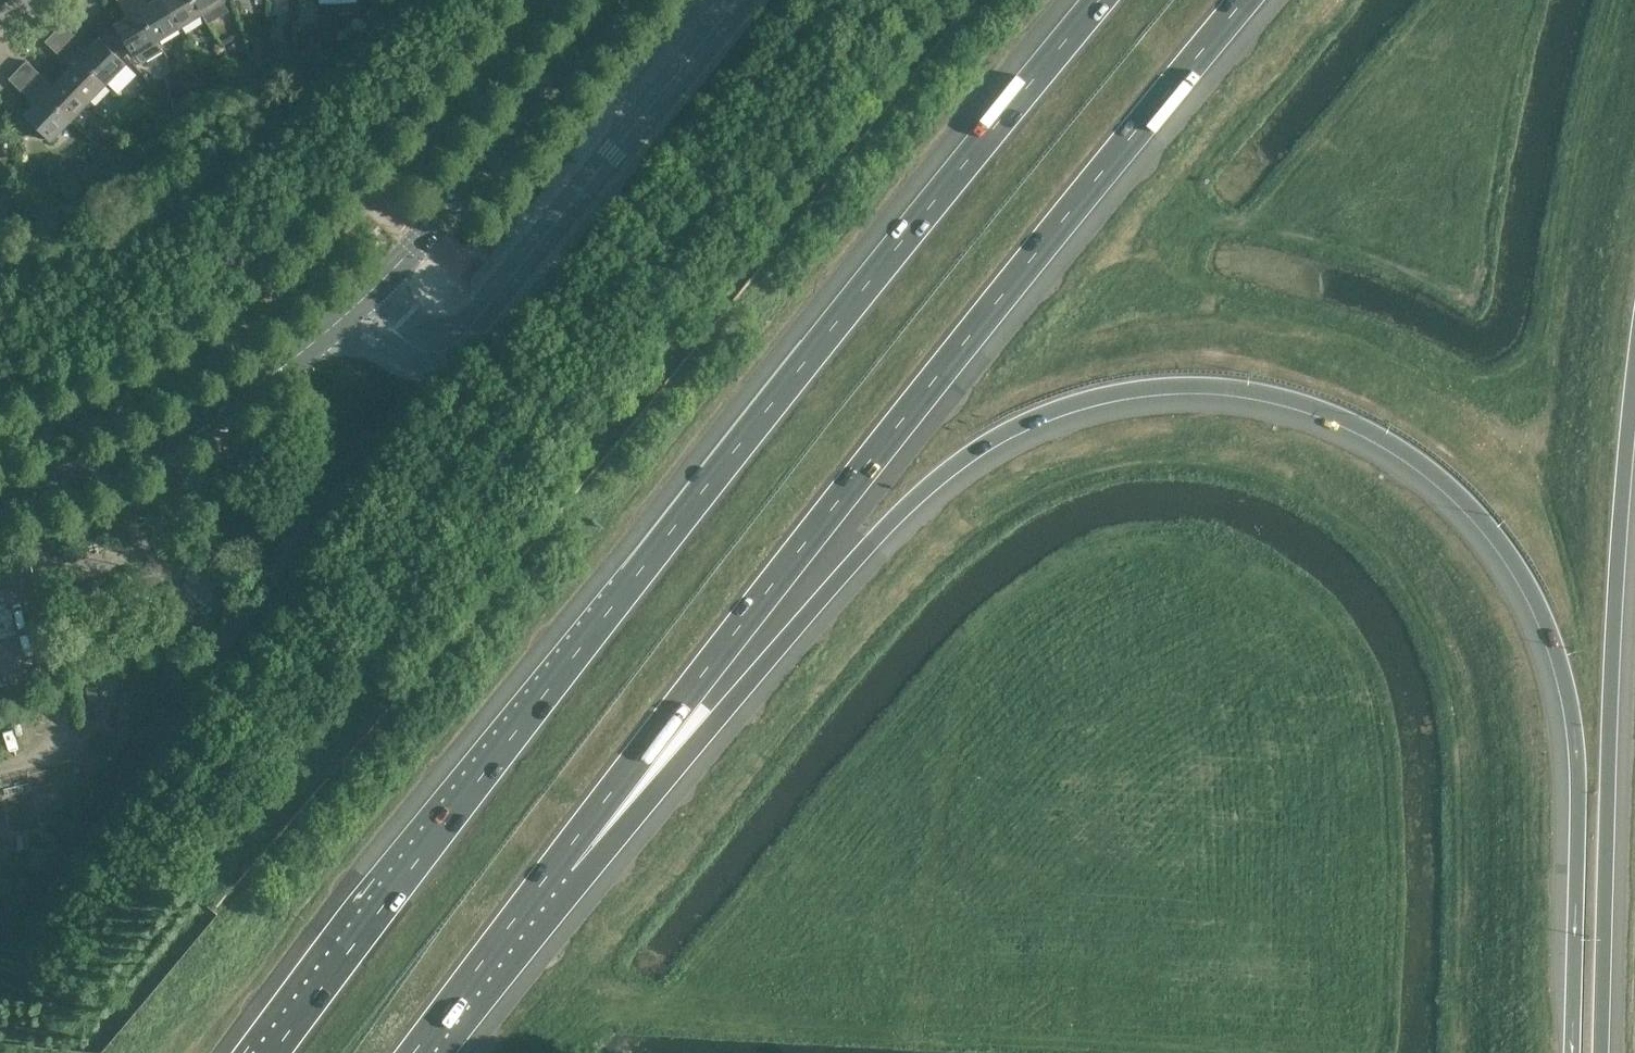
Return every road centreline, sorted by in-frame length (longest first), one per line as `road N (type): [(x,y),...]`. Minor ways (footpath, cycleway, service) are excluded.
road 1 (motorway): [(558,863),(753,679),(883,531),(957,464),(1000,435),(1081,401),(1154,387),(1251,391),(1339,415),(1406,450),(1486,521),(1530,584),(1562,664),(1576,733),(1572,1052)]
road 2 (motorway): [(1101,0),(609,607),(272,1052)]
road 3 (motorway): [(558,863),(933,379),(1252,0)]
road 4 (tertiary): [(0,493),(86,472),(157,443),(281,367),(413,248),(617,0)]
road 5 (motorway): [(1601,1052),(1634,385)]
road 6 (track): [(157,443),(189,480),(166,527),(140,548),(40,584),(61,737),(0,765)]
road 7 (motorway): [(412,1052),(558,863)]

